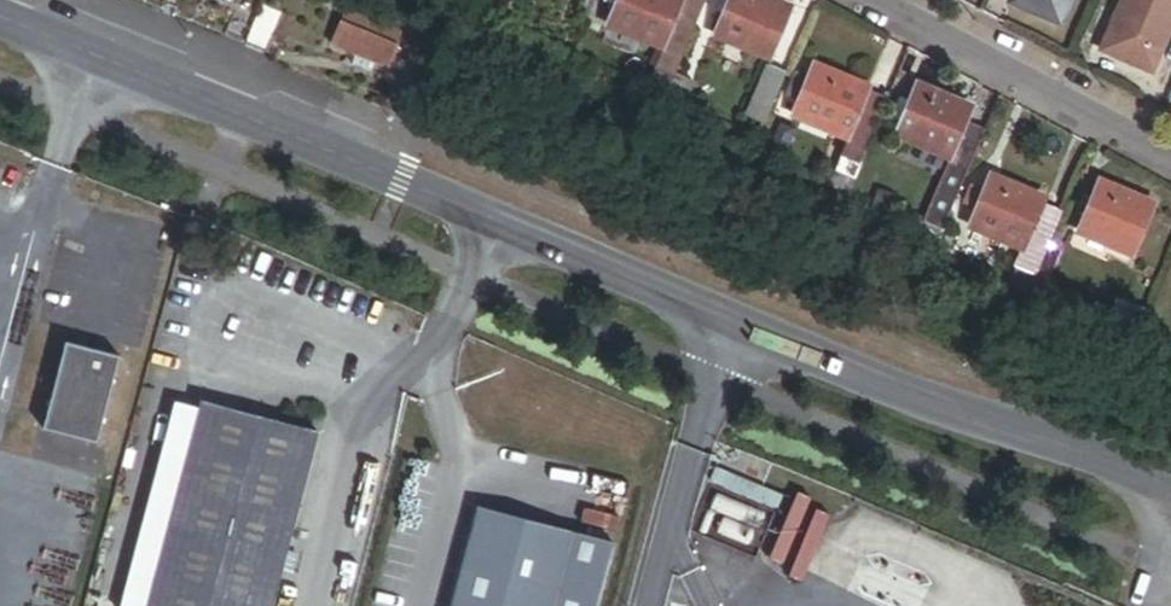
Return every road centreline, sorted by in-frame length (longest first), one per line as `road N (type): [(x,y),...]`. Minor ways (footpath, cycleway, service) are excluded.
road 1 (secondary): [(0,17),(1170,488)]
road 2 (residential): [(1170,153),(875,0)]

